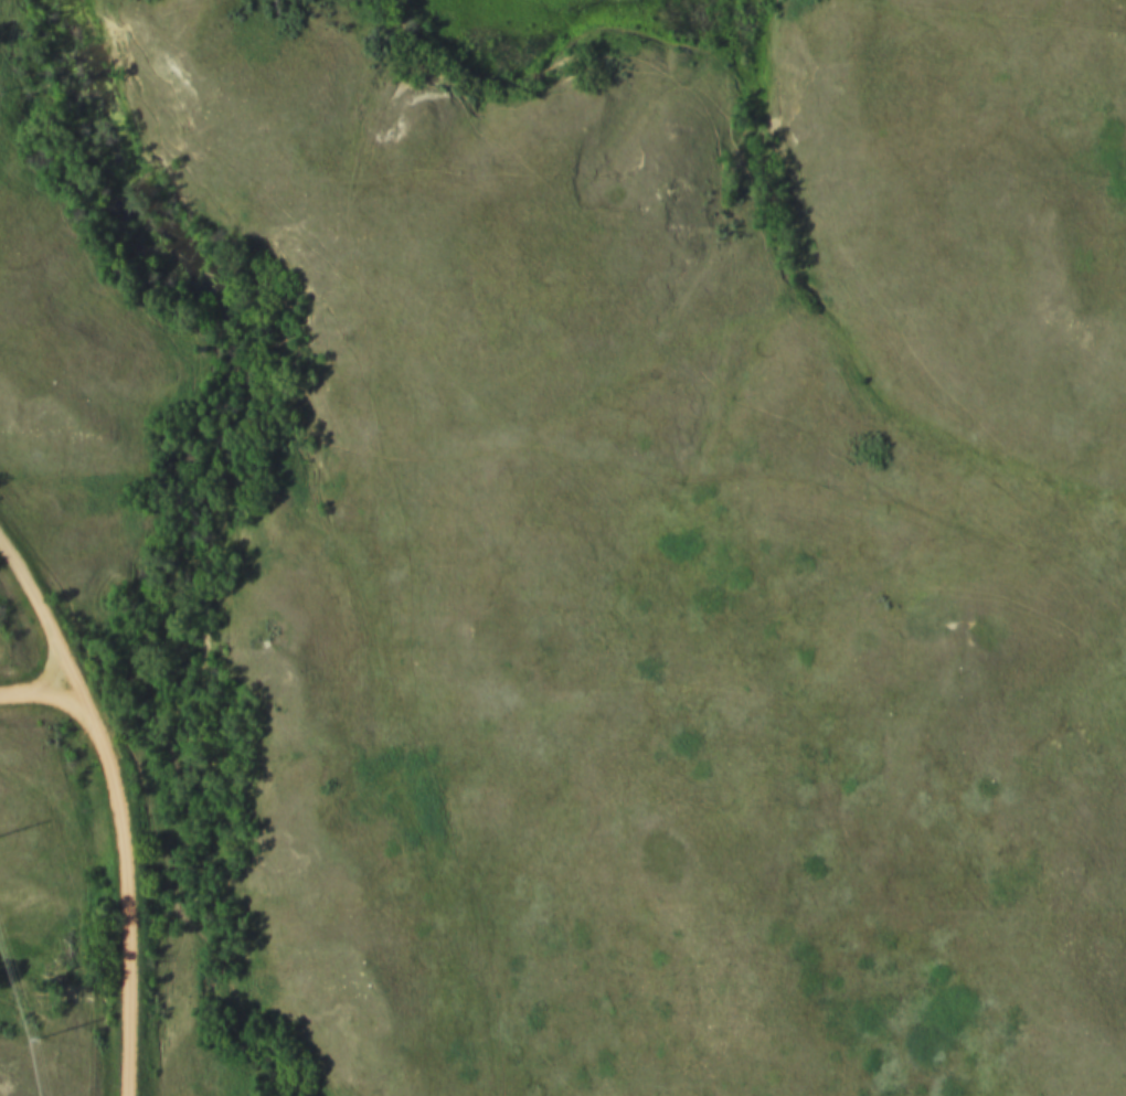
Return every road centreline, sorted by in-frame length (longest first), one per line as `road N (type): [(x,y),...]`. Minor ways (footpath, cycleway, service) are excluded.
road 1 (residential): [(86,682),(123,785),(134,1095)]
road 2 (residential): [(0,524),(86,682)]

